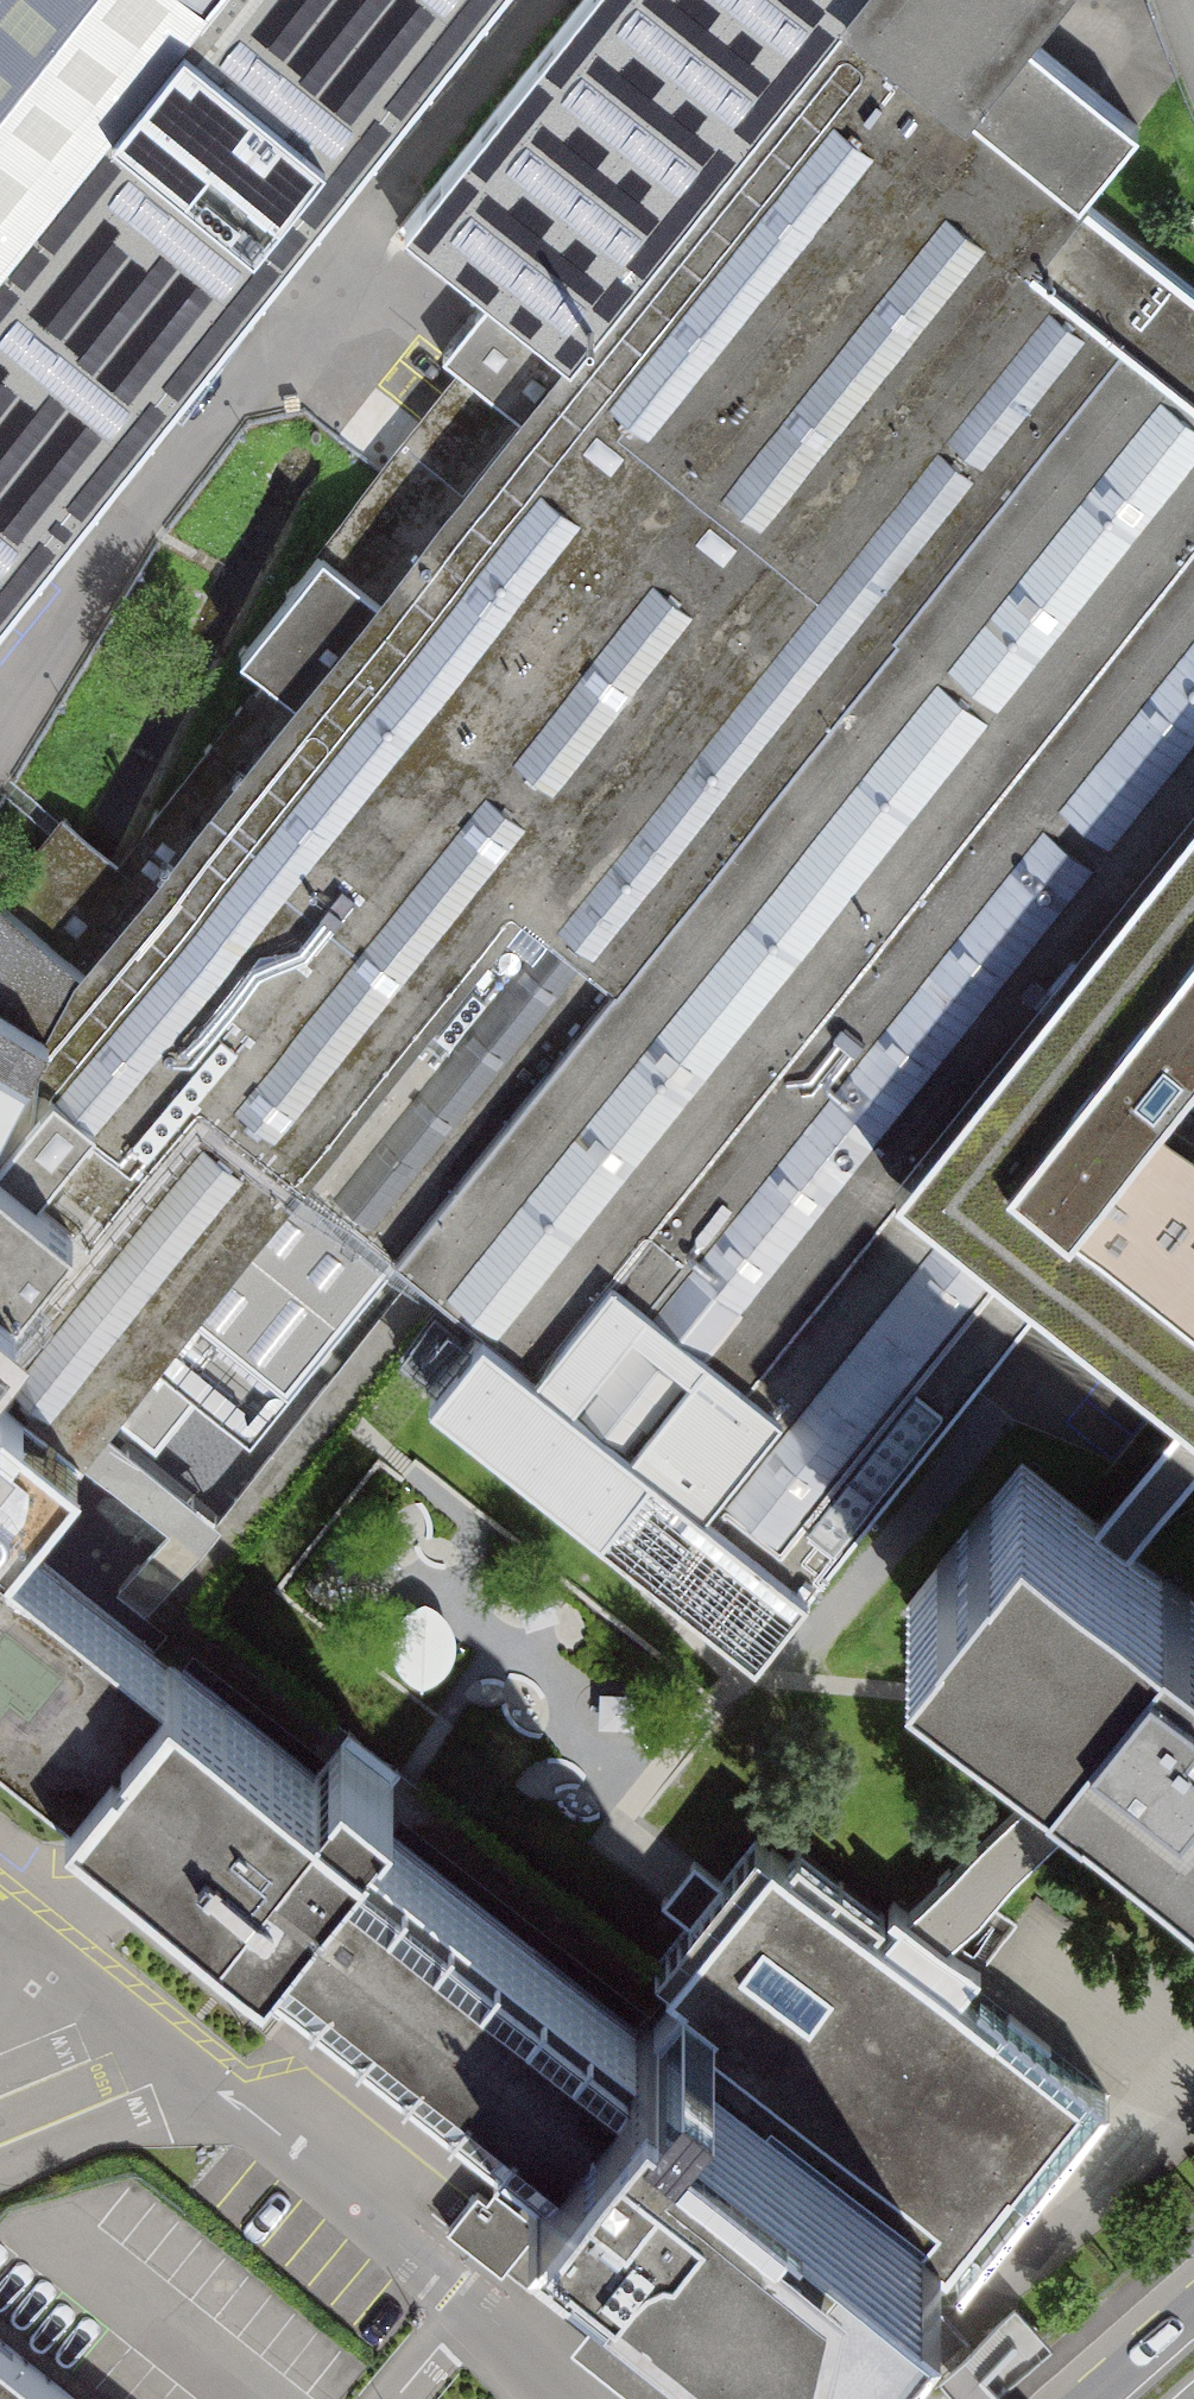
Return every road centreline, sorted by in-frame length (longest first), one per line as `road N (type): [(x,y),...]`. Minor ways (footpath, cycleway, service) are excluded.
road 1 (secondary): [(1193,2310),(1090,2398)]

